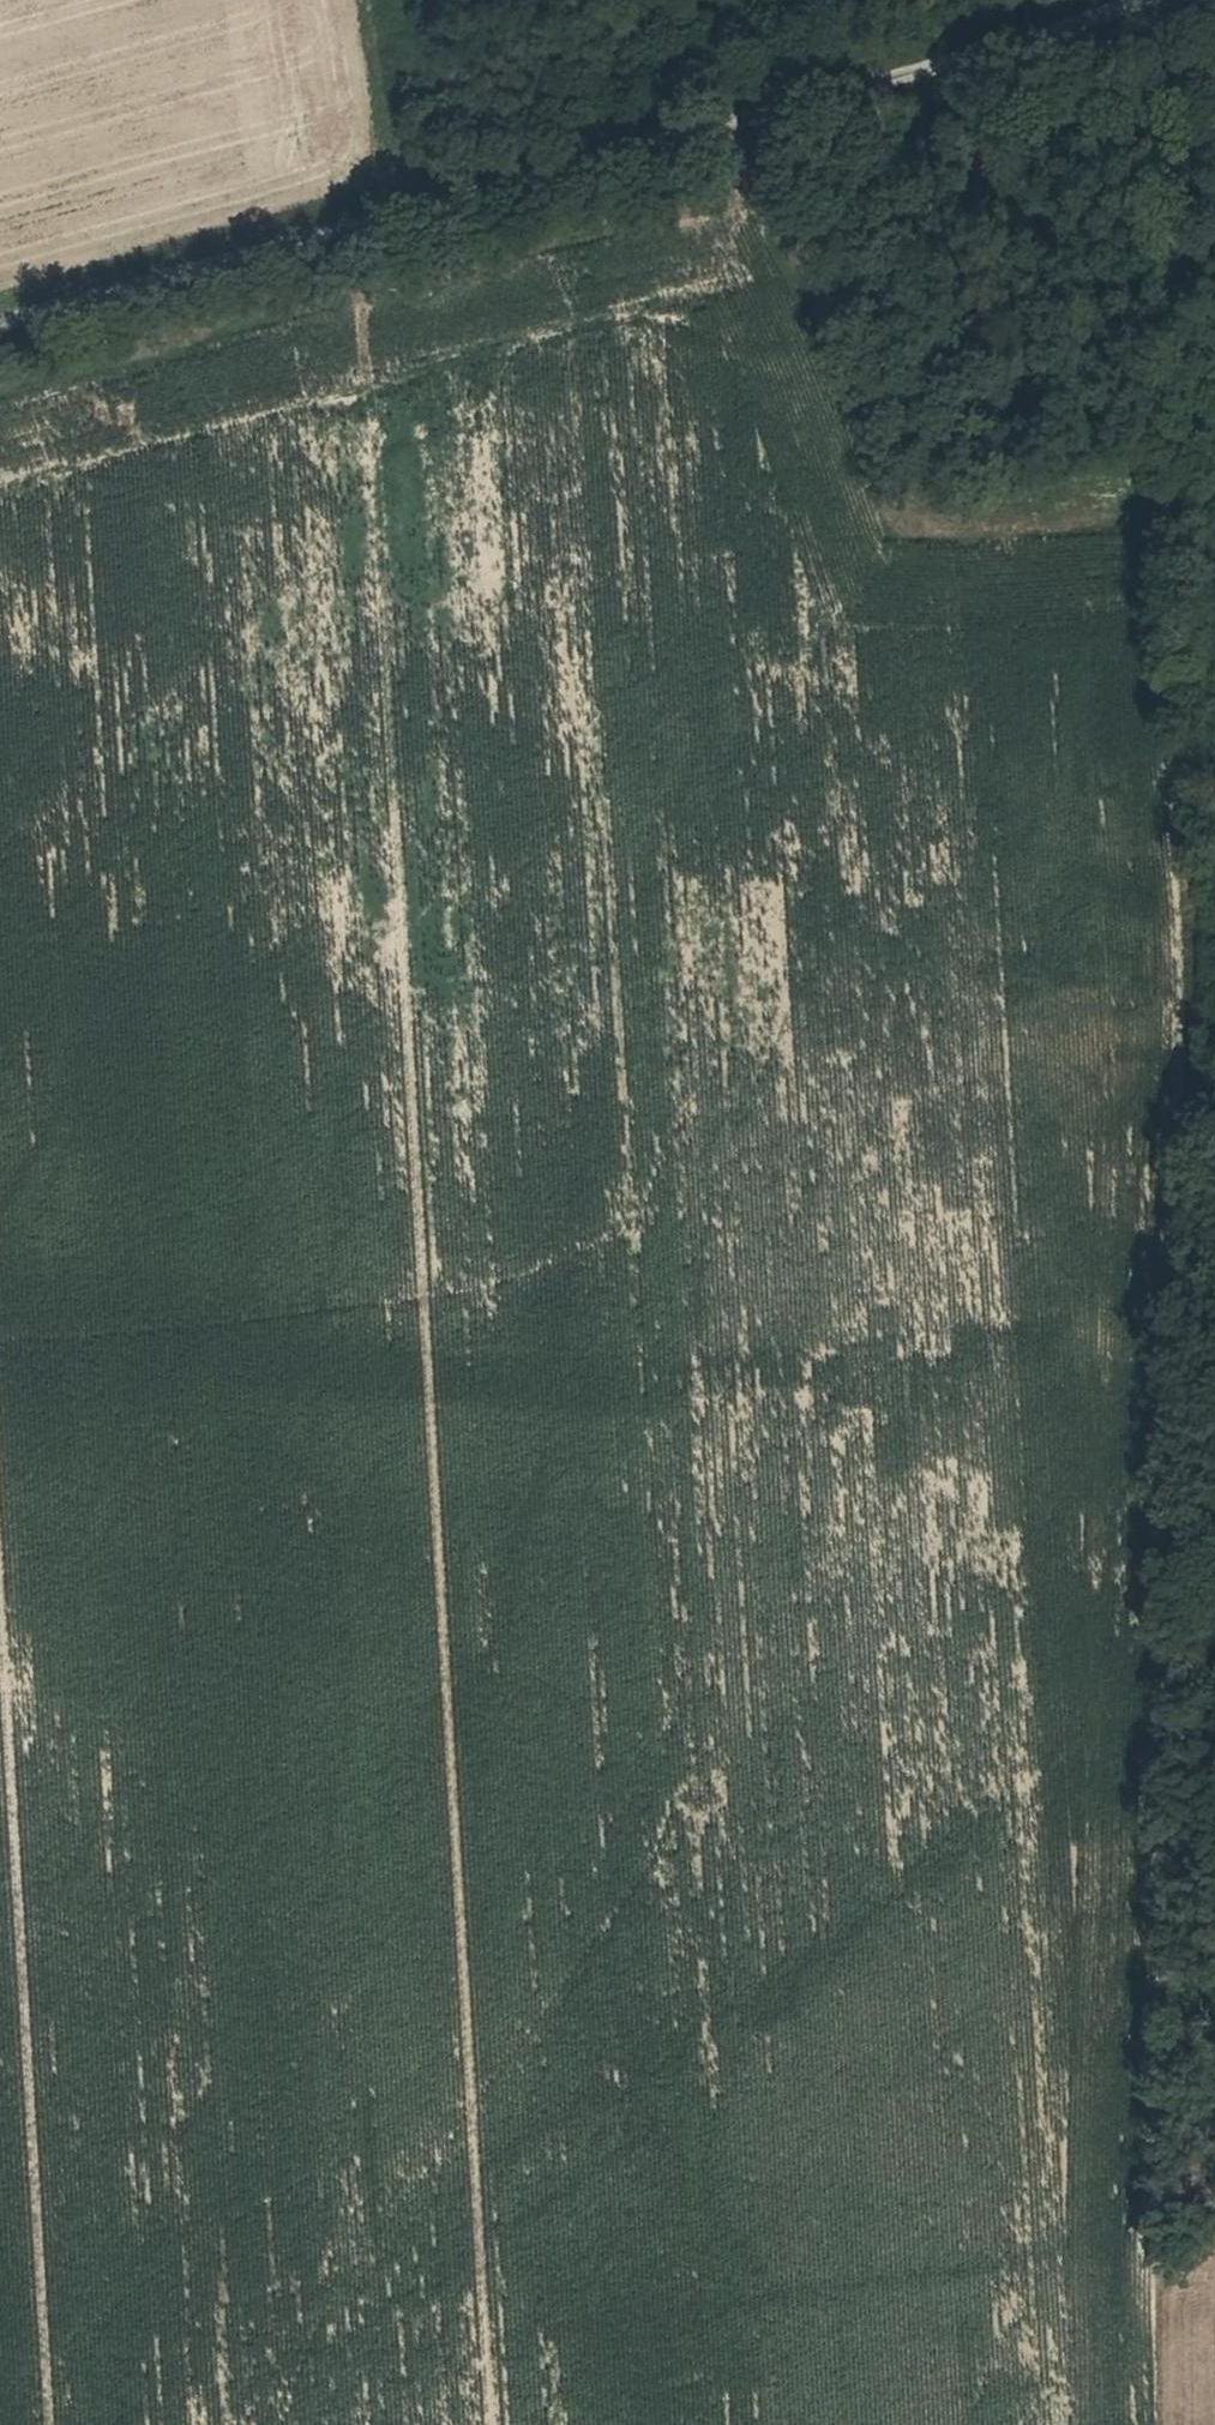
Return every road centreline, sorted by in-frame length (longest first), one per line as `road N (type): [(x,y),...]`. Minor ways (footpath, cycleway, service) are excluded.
road 1 (track): [(1128,0),(819,100),(0,326)]

